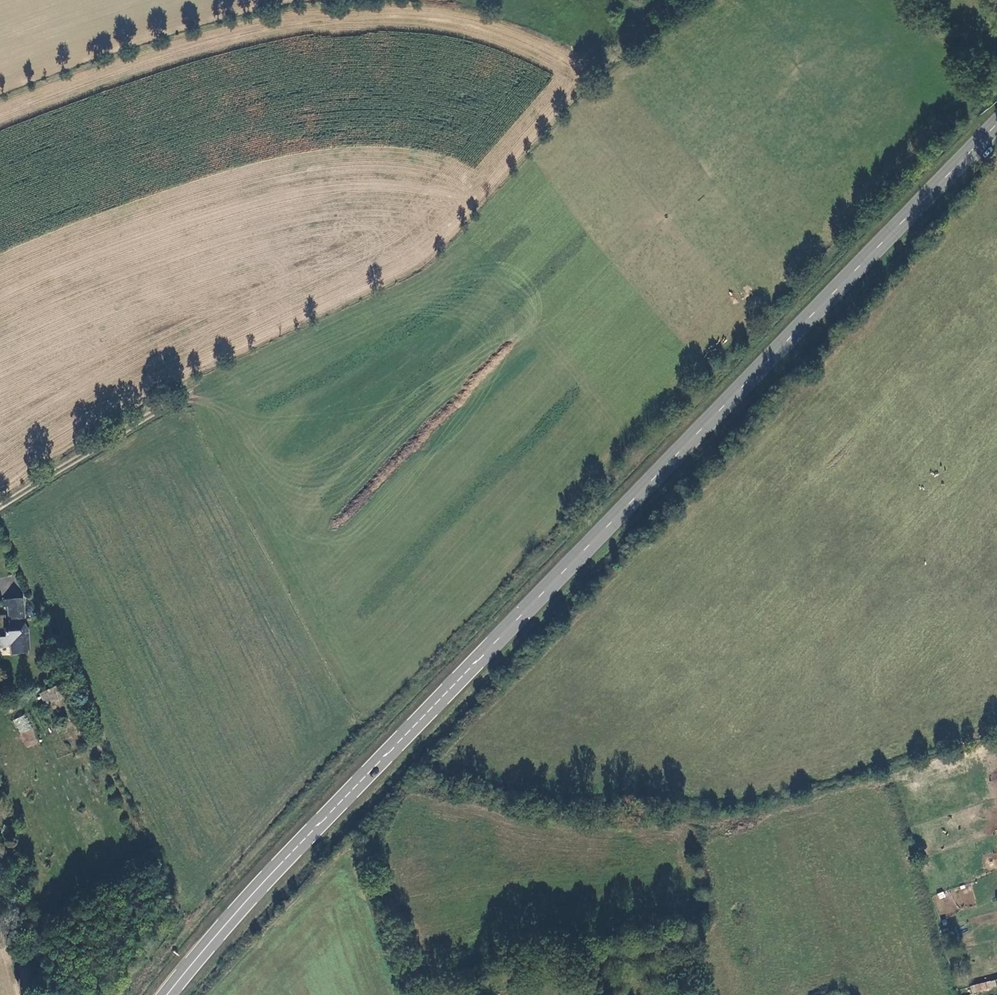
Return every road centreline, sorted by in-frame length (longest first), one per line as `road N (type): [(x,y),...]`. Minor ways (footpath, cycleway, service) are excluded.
road 1 (secondary): [(996,127),(270,877),(168,994)]
road 2 (track): [(175,402),(0,512)]

